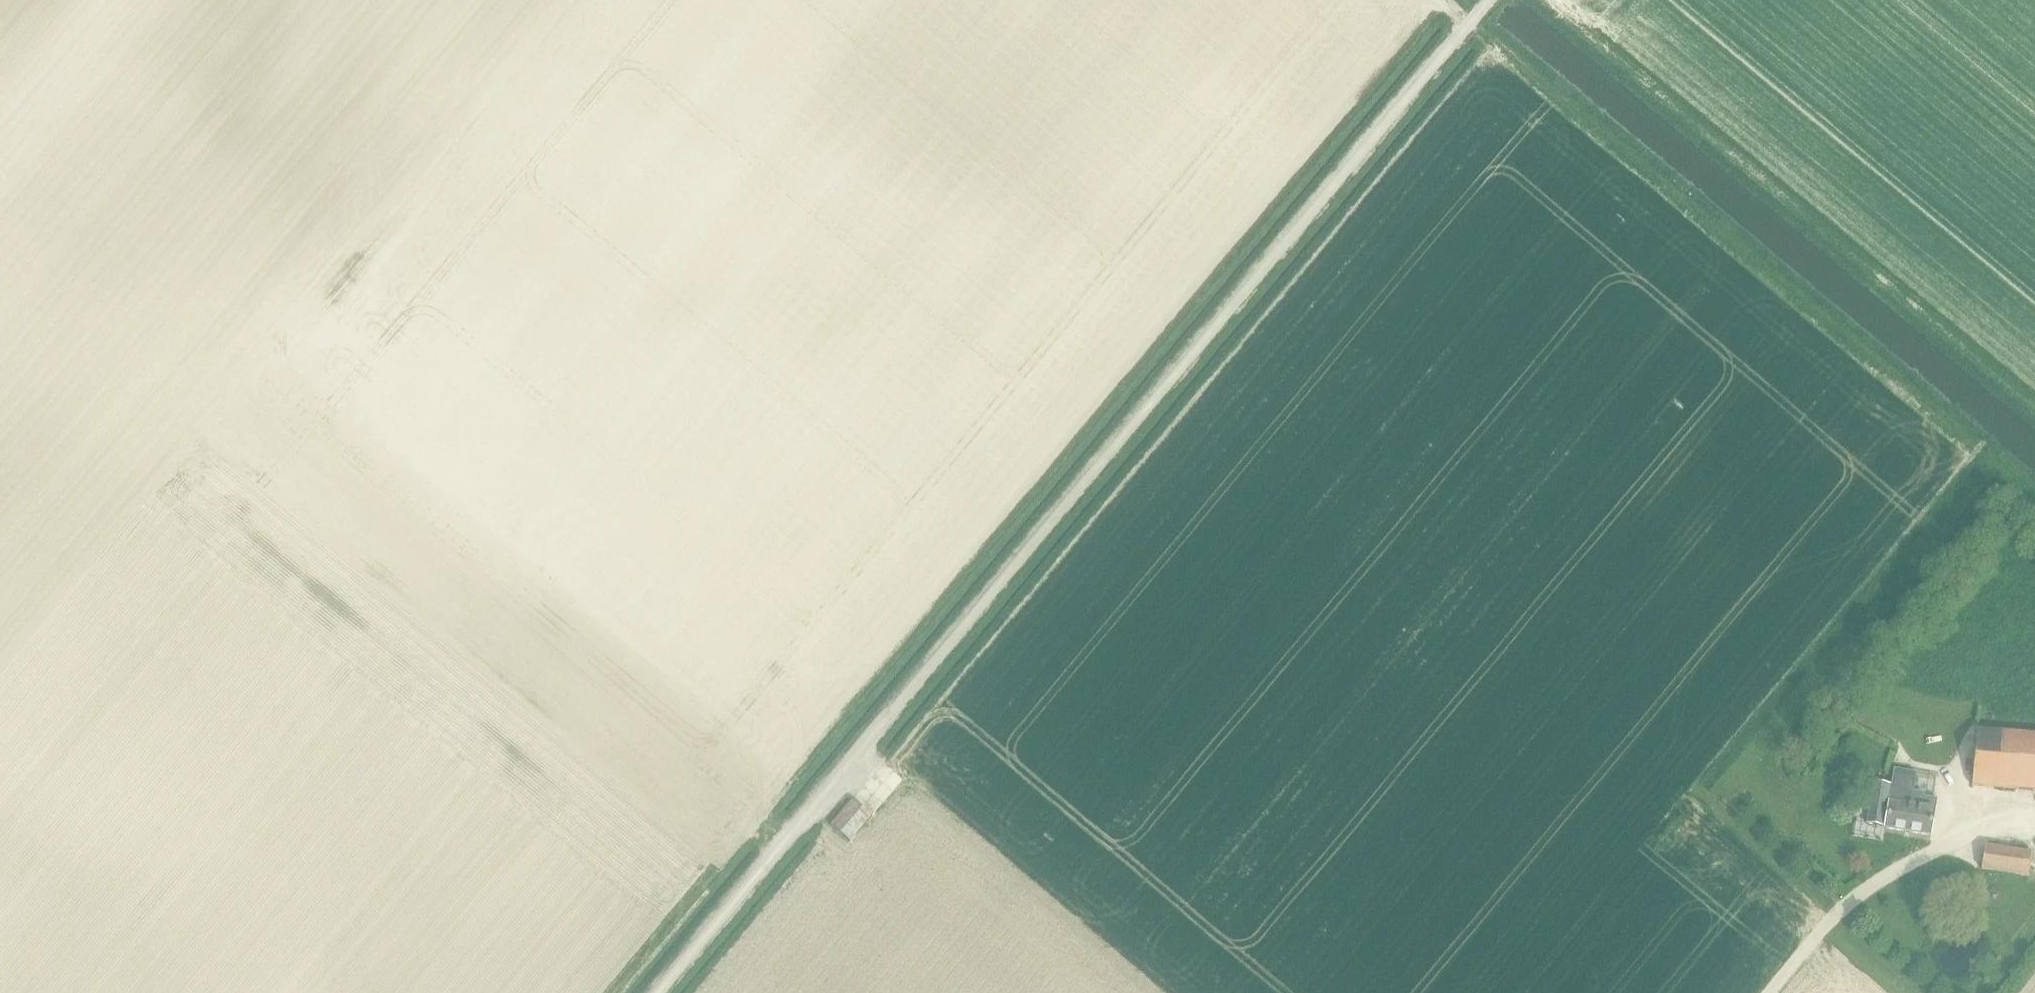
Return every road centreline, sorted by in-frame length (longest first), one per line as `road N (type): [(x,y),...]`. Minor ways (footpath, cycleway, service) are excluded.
road 1 (unclassified): [(657,992),(1489,0)]
road 2 (unclassified): [(1767,992),(1864,886),(1933,851)]

